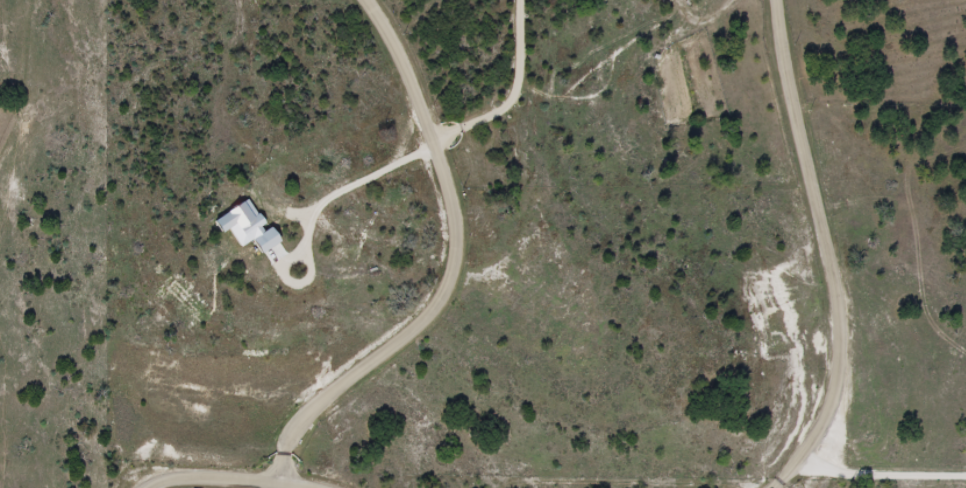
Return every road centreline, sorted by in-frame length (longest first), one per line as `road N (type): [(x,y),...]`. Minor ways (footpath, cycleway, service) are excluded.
road 1 (residential): [(280,485),(294,426),(431,315),(456,274),(454,212),(424,98),(373,0)]
road 2 (residential): [(821,487),(821,234),(801,135),(786,125),(784,0)]
road 3 (residential): [(154,487),(160,479),(318,487)]
road 4 (residential): [(826,486),(965,479)]

